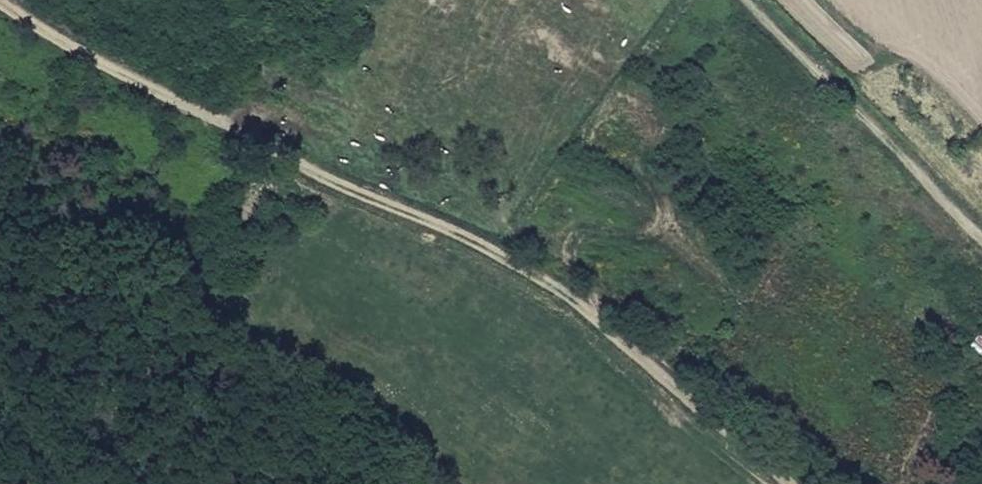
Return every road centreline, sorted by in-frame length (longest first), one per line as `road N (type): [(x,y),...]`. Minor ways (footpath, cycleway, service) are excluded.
road 1 (track): [(7,0),(64,42),(198,111),(553,283),(797,483)]
road 2 (track): [(981,236),(750,0)]

